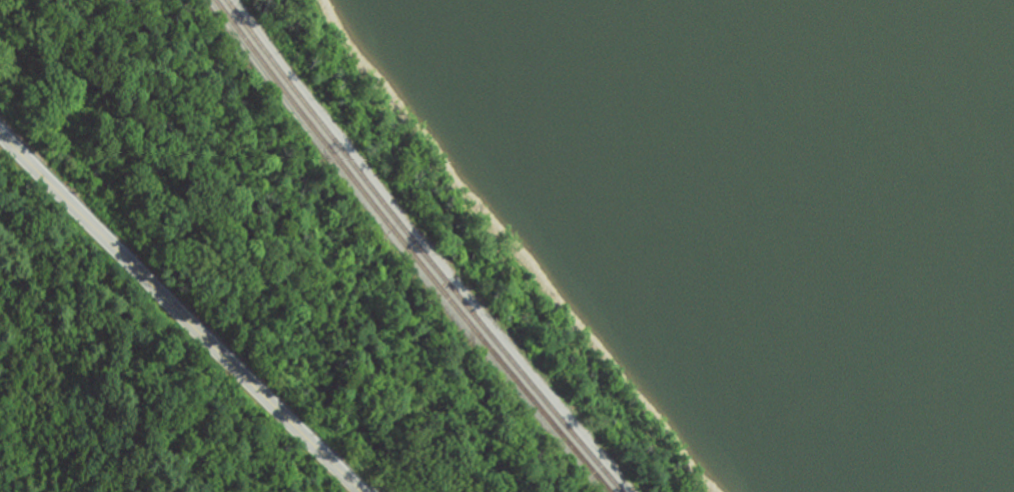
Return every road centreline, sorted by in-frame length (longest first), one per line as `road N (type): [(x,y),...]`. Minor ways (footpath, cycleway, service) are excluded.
road 1 (secondary): [(361,491),(0,135)]

